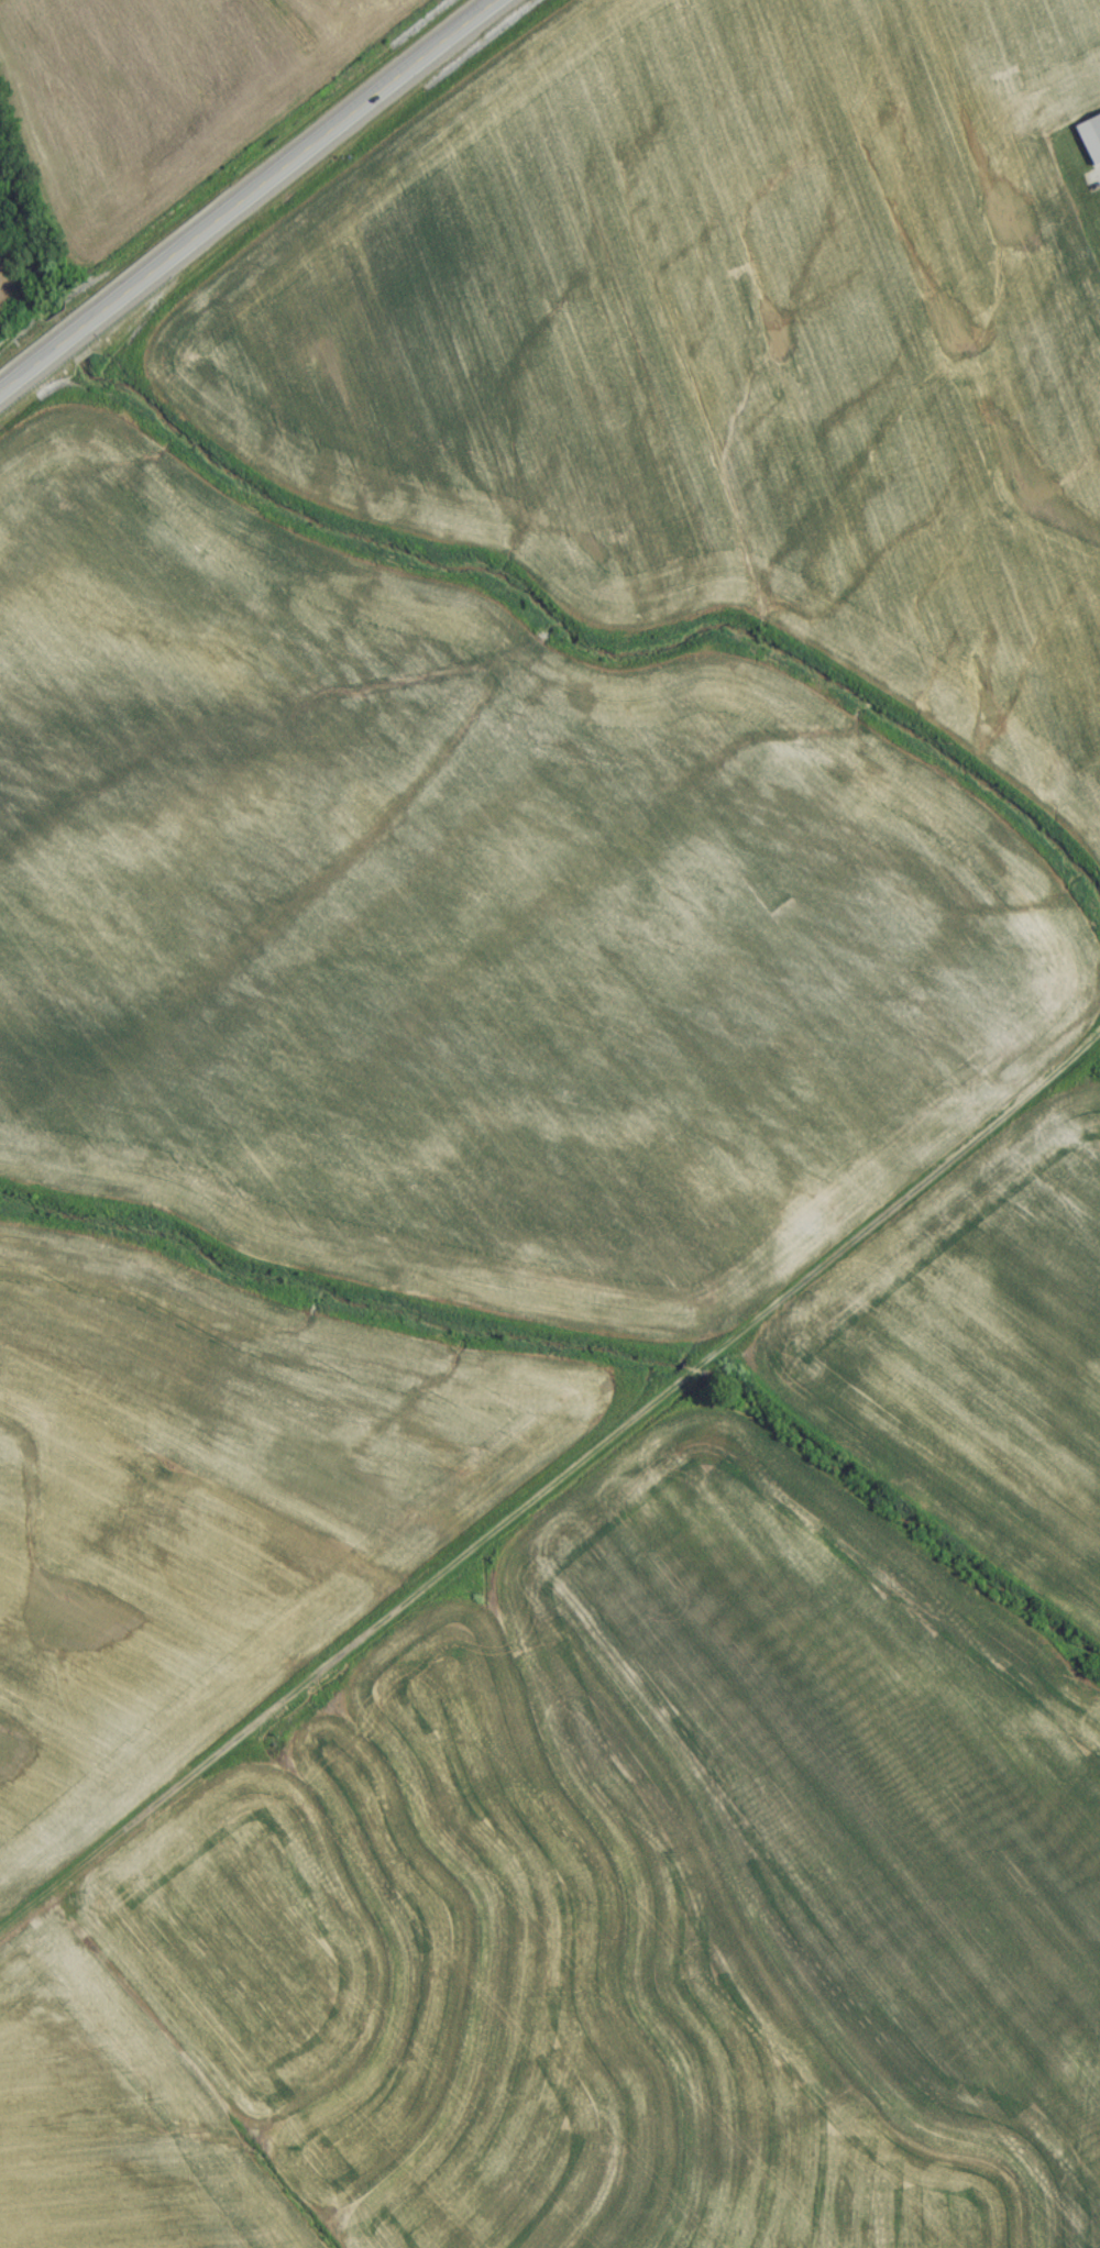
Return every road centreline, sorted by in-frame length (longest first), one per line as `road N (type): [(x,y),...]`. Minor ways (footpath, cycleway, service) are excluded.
road 1 (primary): [(494,0),(0,393)]

